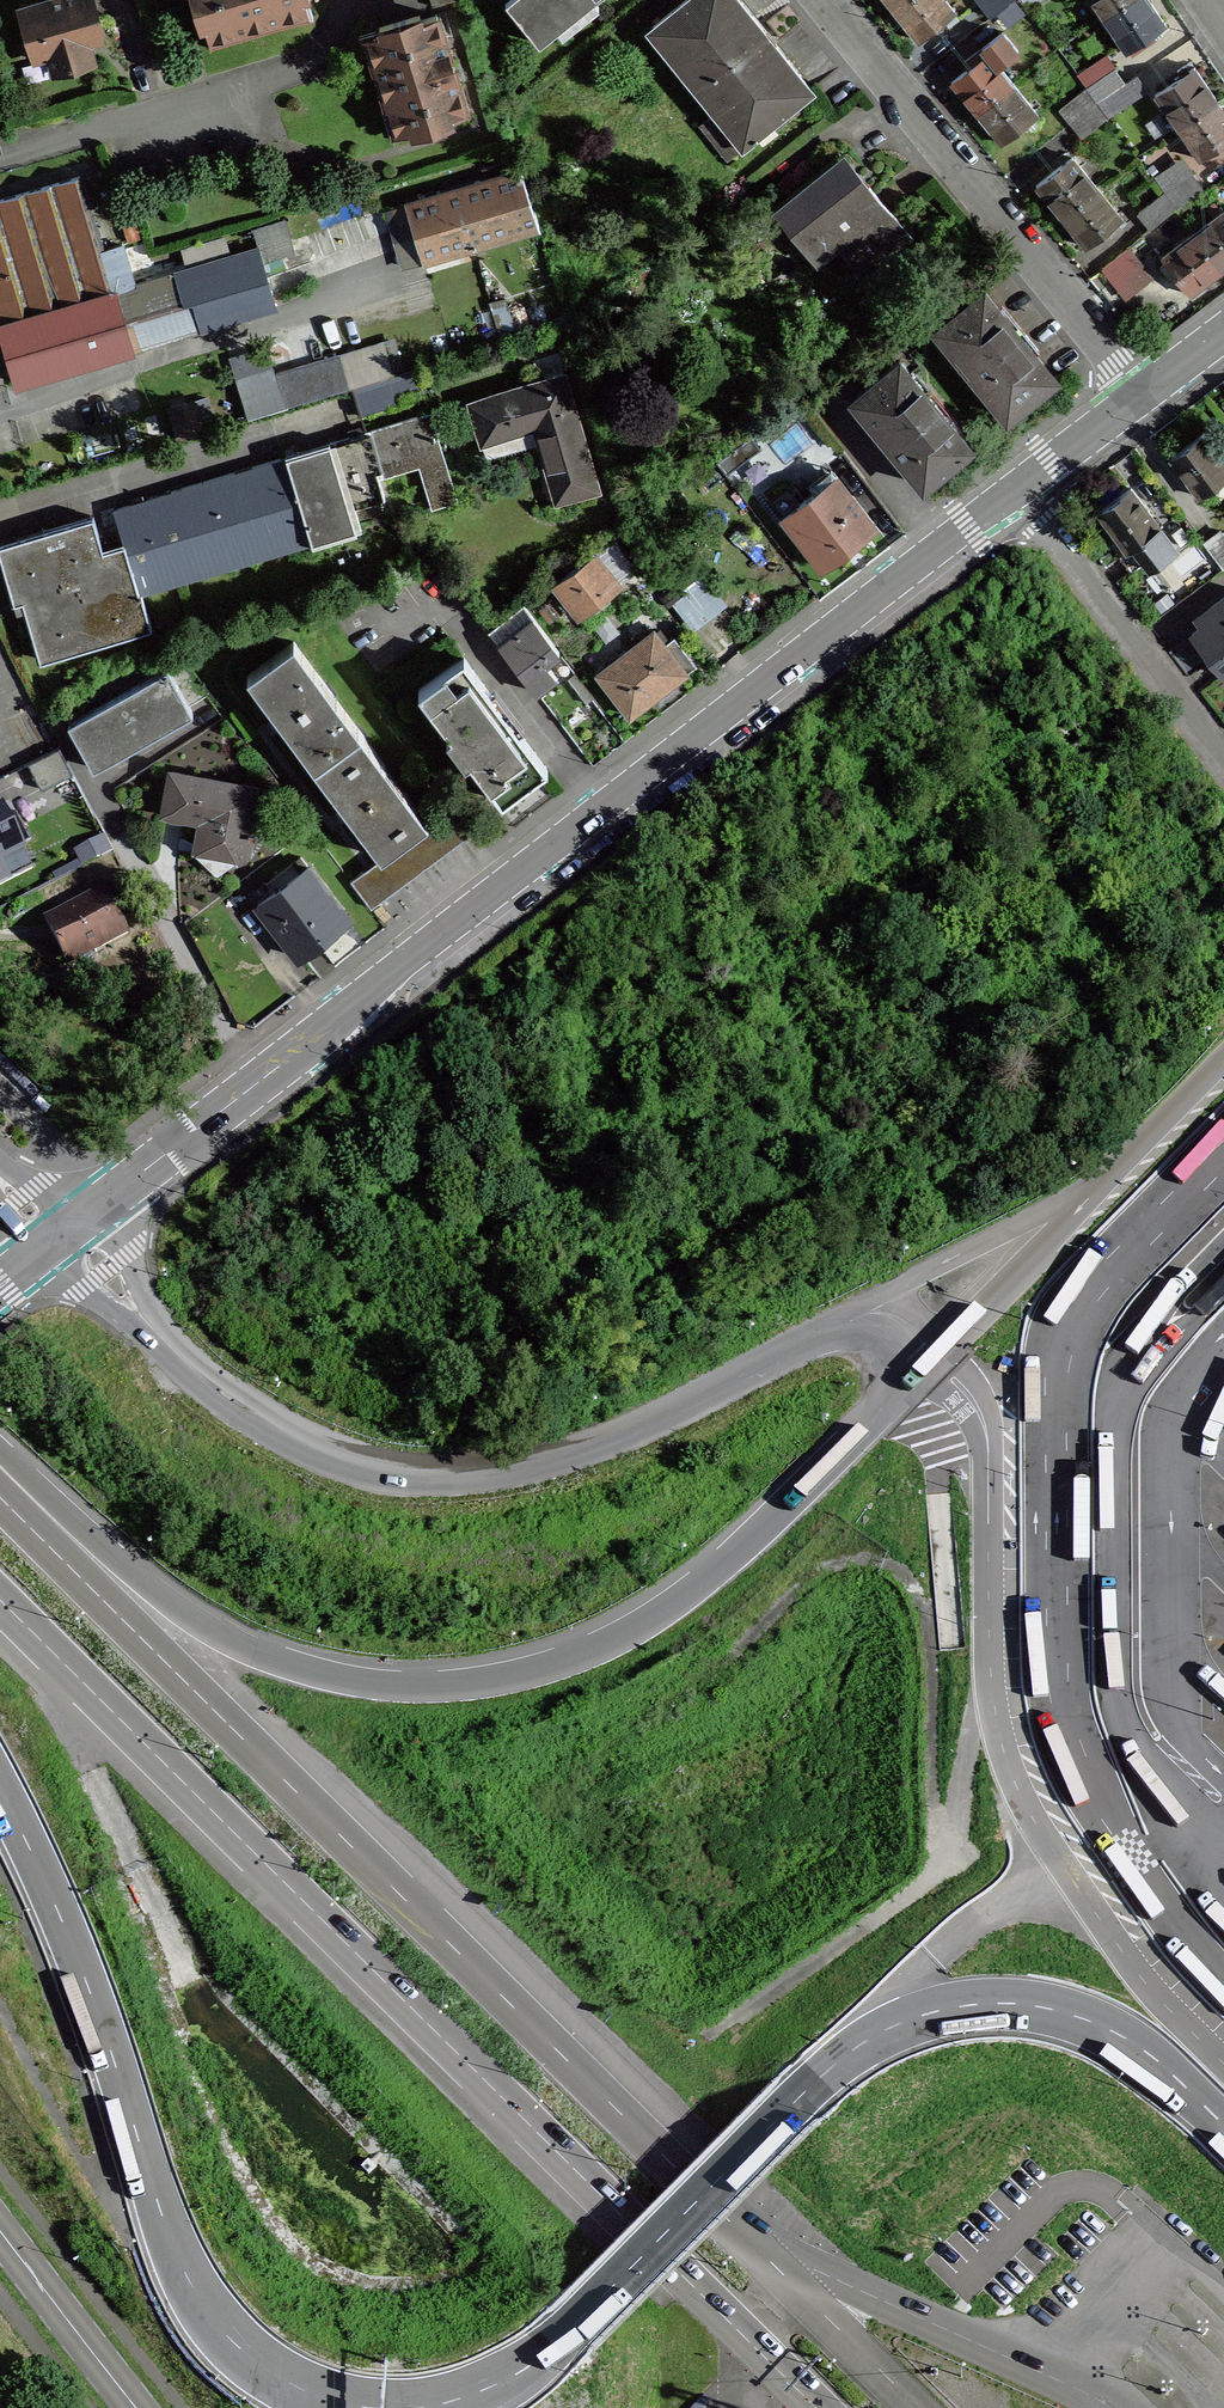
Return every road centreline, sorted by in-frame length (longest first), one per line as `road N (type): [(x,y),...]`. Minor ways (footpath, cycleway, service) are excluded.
road 1 (motorway): [(923,2407),(0,1481)]
road 2 (tertiary): [(61,1239),(1017,492)]
road 3 (motorway): [(0,1600),(808,2407)]
road 4 (motorway): [(913,1364),(893,1410),(718,1565),(611,1638),(513,1671),(394,1685),(304,1671),(172,1606),(0,1462)]
road 5 (unclassified): [(479,2388),(560,2345),(849,2053),(897,2020),(972,2000),(1045,2002),(1151,2053),(1223,2124)]
road 6 (motorway): [(0,1766),(81,1941),(176,2235),(206,2294),(253,2345),(331,2383),(412,2399),(479,2388)]
road 7 (unclassified): [(800,1336),(683,1402),(559,1456),(495,1472),(416,1474),(332,1454),(236,1405),(195,1374),(61,1239)]
road 8 (residential): [(823,0),(1140,398)]
road 9 (residential): [(1017,492),(1223,762)]
road 10 (unclassified): [(1064,1225),(996,1236),(800,1336)]
road 11 (unclassified): [(1223,1065),(1064,1225)]
road 12 (secondary): [(137,2407),(0,2234)]
road 13 (unclassified): [(1064,1225),(913,1364)]
road 14 (tertiary): [(1017,492),(1140,398)]
road 15 (motorway): [(800,1336),(873,1335),(913,1364)]

